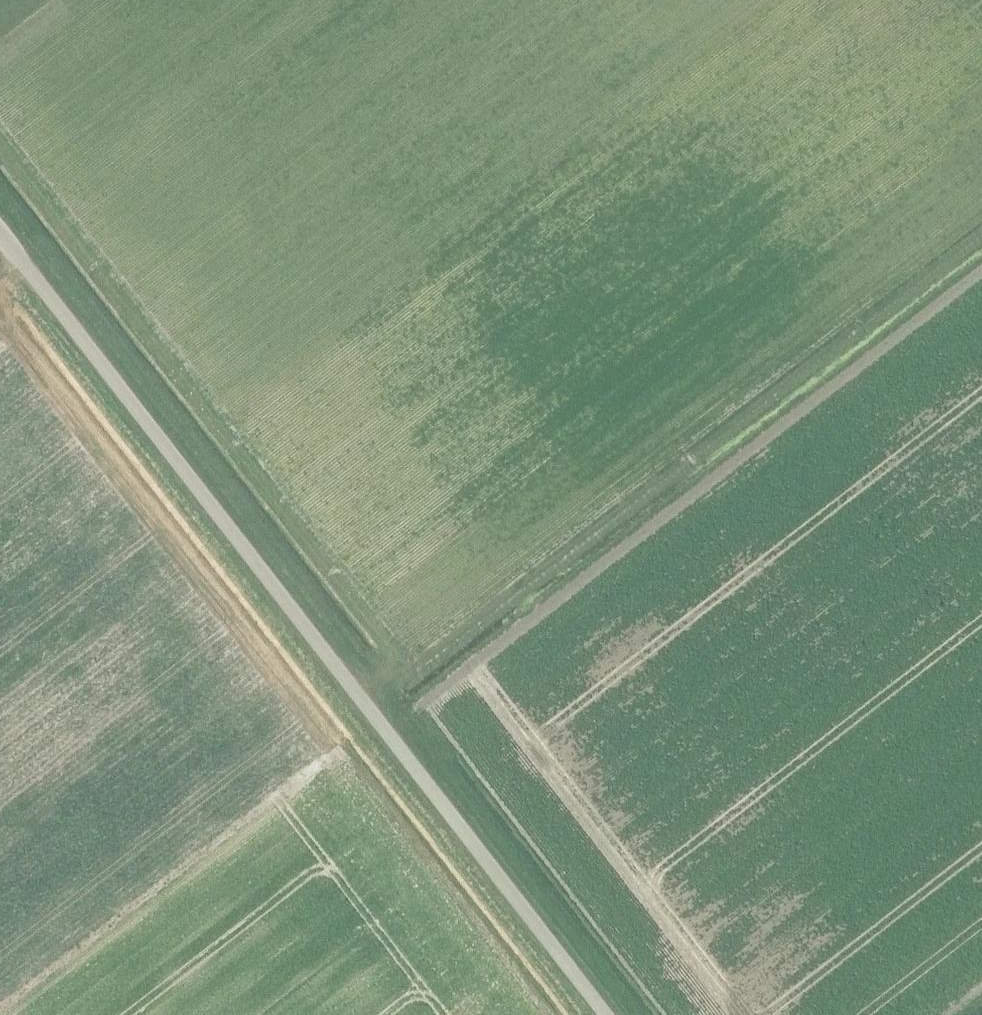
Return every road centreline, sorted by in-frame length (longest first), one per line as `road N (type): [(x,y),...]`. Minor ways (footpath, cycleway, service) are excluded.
road 1 (unclassified): [(616,1014),(0,219)]

